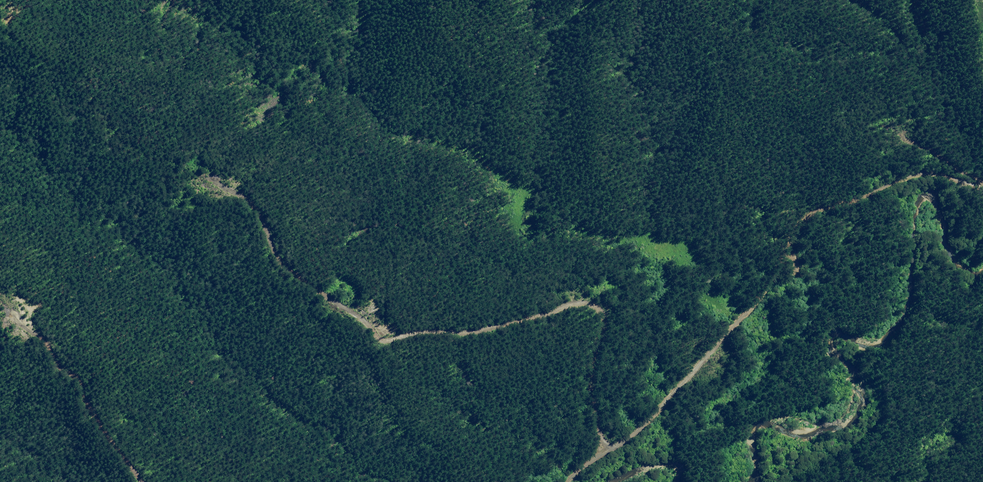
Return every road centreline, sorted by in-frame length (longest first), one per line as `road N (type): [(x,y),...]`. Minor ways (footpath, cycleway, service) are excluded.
road 1 (track): [(568,481),(612,449),(598,433),(592,402),(603,313),(583,303),(477,332),(381,343),(343,301),(301,278),(263,215),(208,184)]
road 2 (track): [(612,449),(642,427),(762,294),(811,216),(911,175),(982,186)]
road 3 (track): [(0,308),(46,335),(77,366),(86,433),(149,481)]

